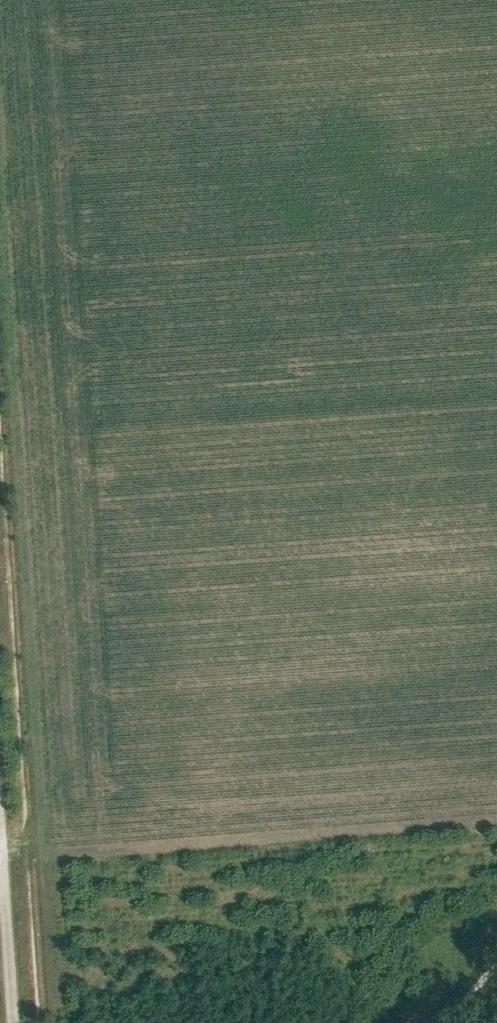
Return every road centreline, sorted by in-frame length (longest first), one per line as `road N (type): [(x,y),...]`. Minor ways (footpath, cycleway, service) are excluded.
road 1 (unclassified): [(13,1022),(0,842)]

